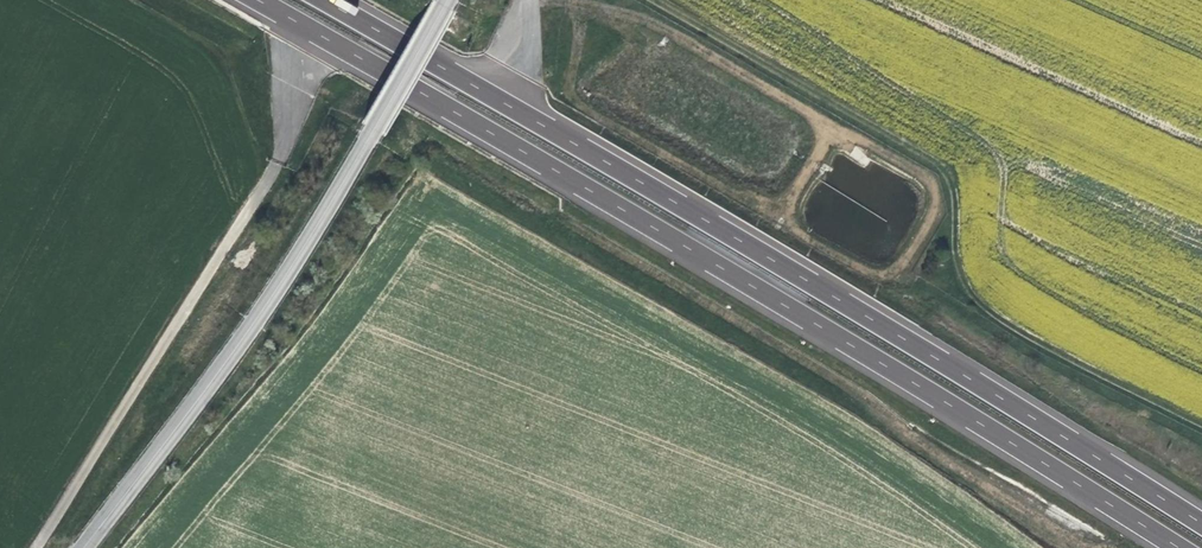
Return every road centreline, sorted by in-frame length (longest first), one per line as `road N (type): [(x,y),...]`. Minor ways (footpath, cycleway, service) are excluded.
road 1 (motorway): [(258,0),(499,136),(1178,547)]
road 2 (motorway): [(1201,524),(508,103),(323,0)]
road 3 (track): [(657,0),(976,182),(932,270),(1053,348),(1201,423)]
road 4 (tertiary): [(82,547),(292,265),(445,0)]

